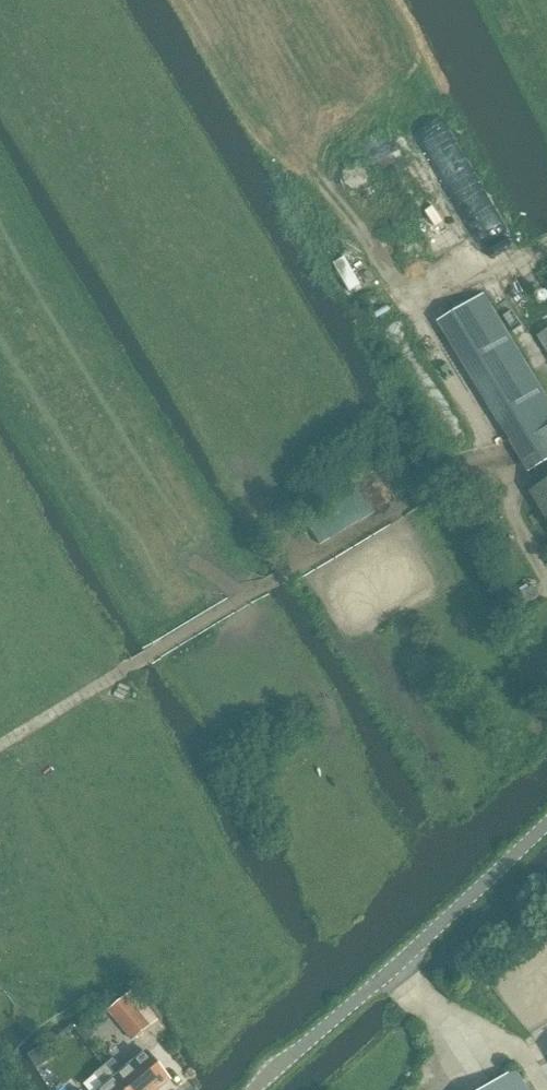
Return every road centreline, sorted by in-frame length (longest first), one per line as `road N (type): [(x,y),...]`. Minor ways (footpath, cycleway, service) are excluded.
road 1 (track): [(0,743),(486,457),(419,332),(425,315),(546,243)]
road 2 (unclassified): [(546,826),(255,1089)]

